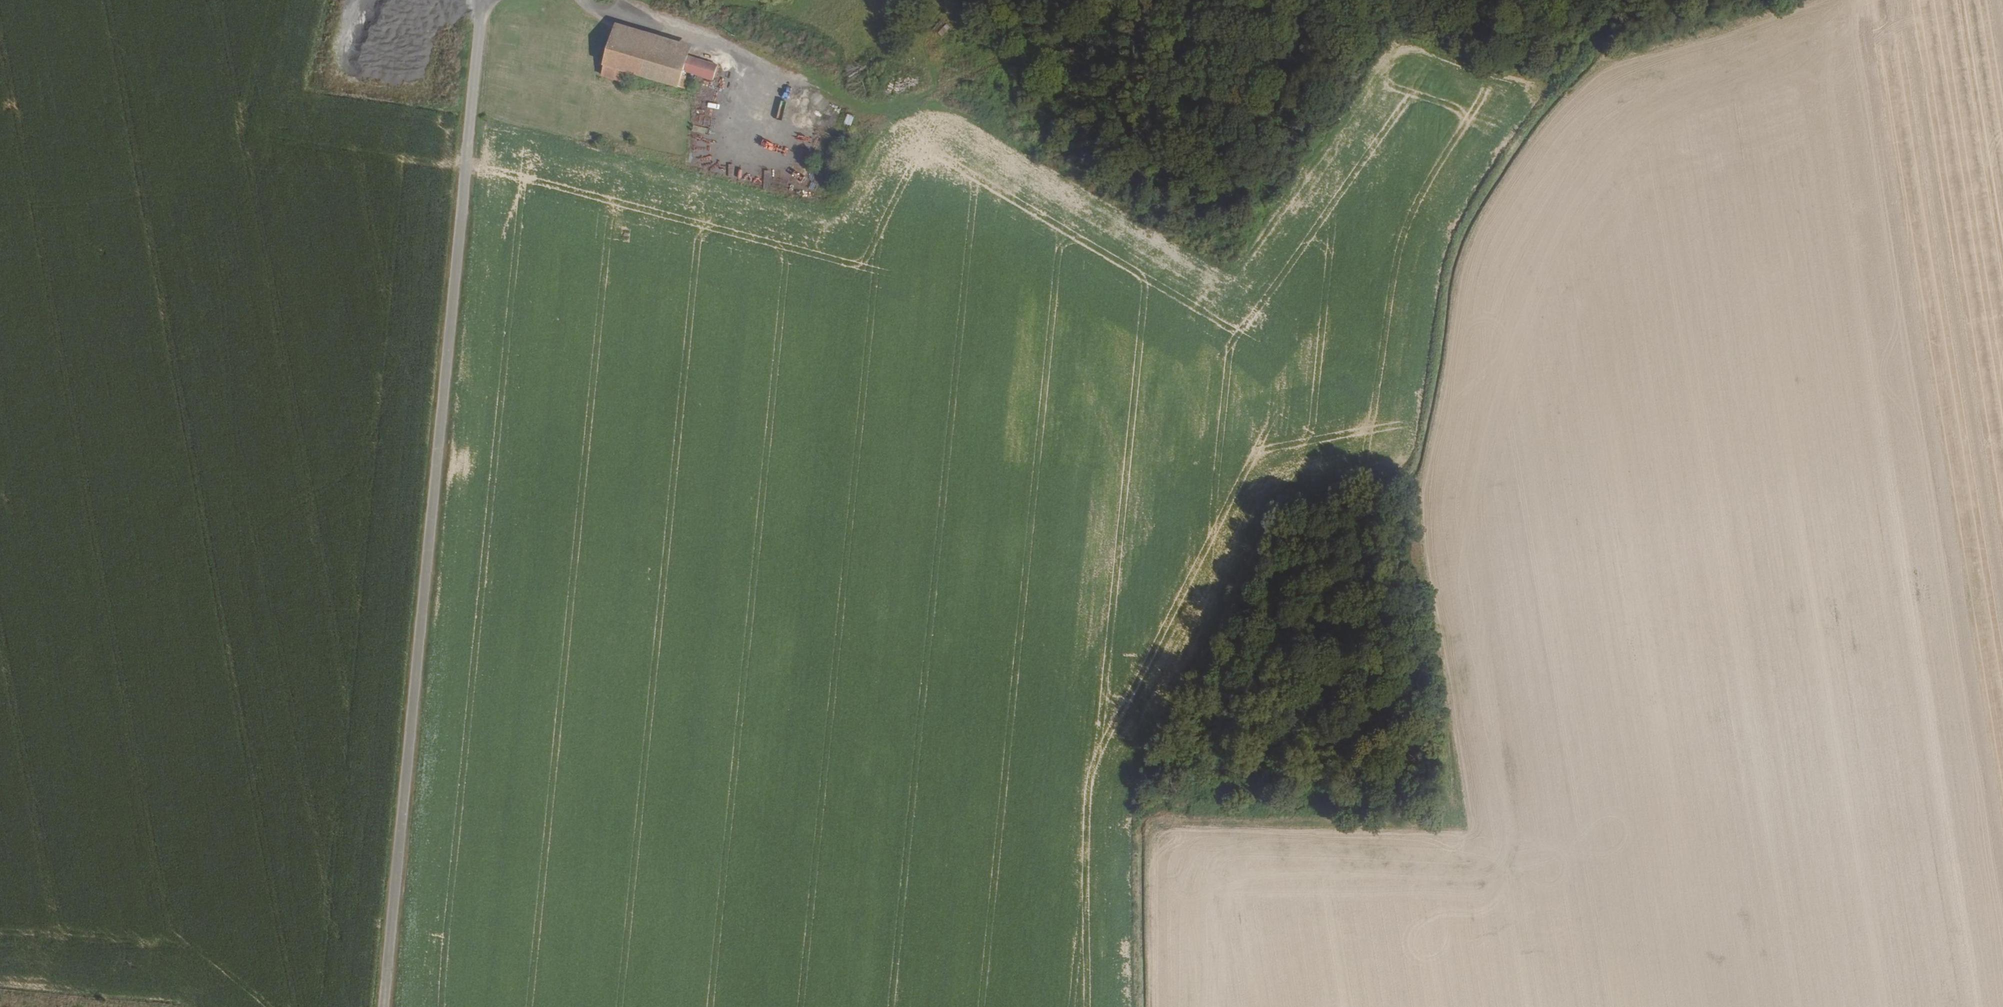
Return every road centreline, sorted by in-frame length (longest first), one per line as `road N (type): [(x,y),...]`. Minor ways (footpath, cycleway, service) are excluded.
road 1 (unclassified): [(383,1006),(483,0)]

